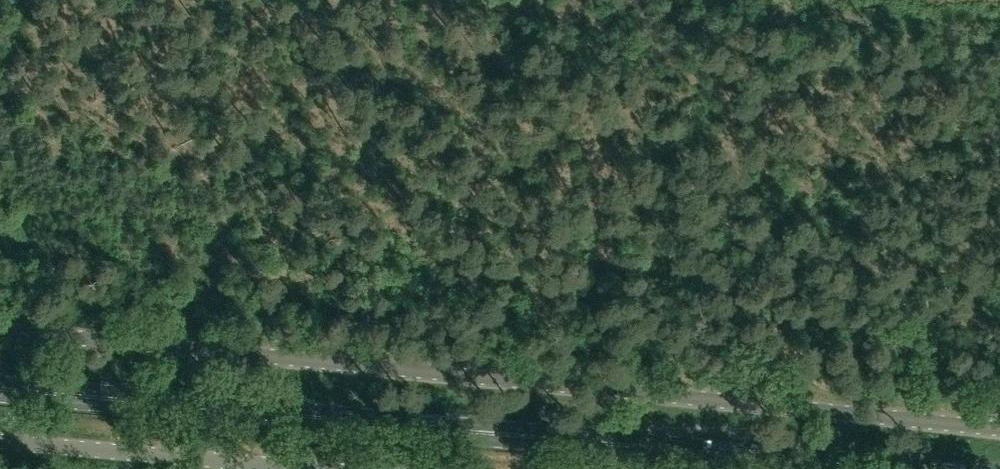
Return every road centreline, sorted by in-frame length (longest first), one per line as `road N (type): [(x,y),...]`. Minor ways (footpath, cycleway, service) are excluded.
road 1 (unclassified): [(999,432),(0,333)]
road 2 (primary): [(847,468),(0,390)]
road 3 (unclassified): [(0,440),(310,468)]

